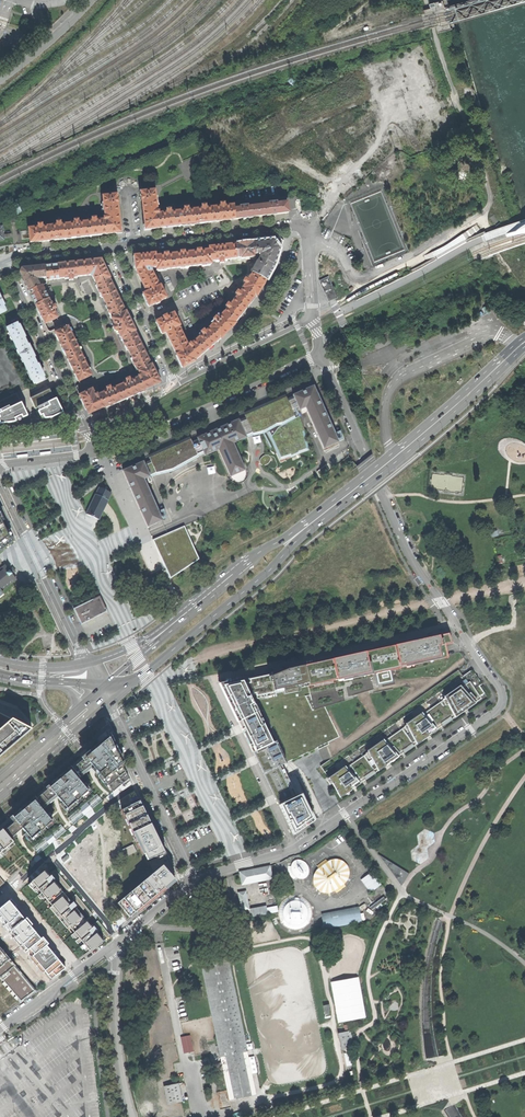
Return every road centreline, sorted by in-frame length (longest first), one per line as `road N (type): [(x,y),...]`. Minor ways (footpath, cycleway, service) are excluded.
road 1 (residential): [(194,880),(306,840),(501,706),(501,691),(415,566),(384,497)]
road 2 (primary): [(119,694),(274,567),(311,522)]
road 3 (residential): [(92,454),(320,353)]
road 4 (primary): [(359,485),(524,343)]
road 5 (residential): [(88,663),(0,484)]
road 6 (residential): [(194,880),(108,703)]
road 7 (primary): [(311,522),(259,553),(159,635)]
road 8 (residential): [(84,429),(6,262)]
road 9 (unclassified): [(131,1116),(114,1018),(119,940)]
road 10 (residential): [(308,232),(291,224),(135,243)]
road 11 (residential): [(313,317),(169,390)]
road 12 (unclassified): [(384,497),(320,353)]
road 13 (residential): [(110,246),(169,368),(169,390)]
road 14 (residential): [(119,940),(0,1029)]
road 15 (secondary): [(0,795),(108,703)]
road 16 (unclassified): [(0,81),(91,0)]

